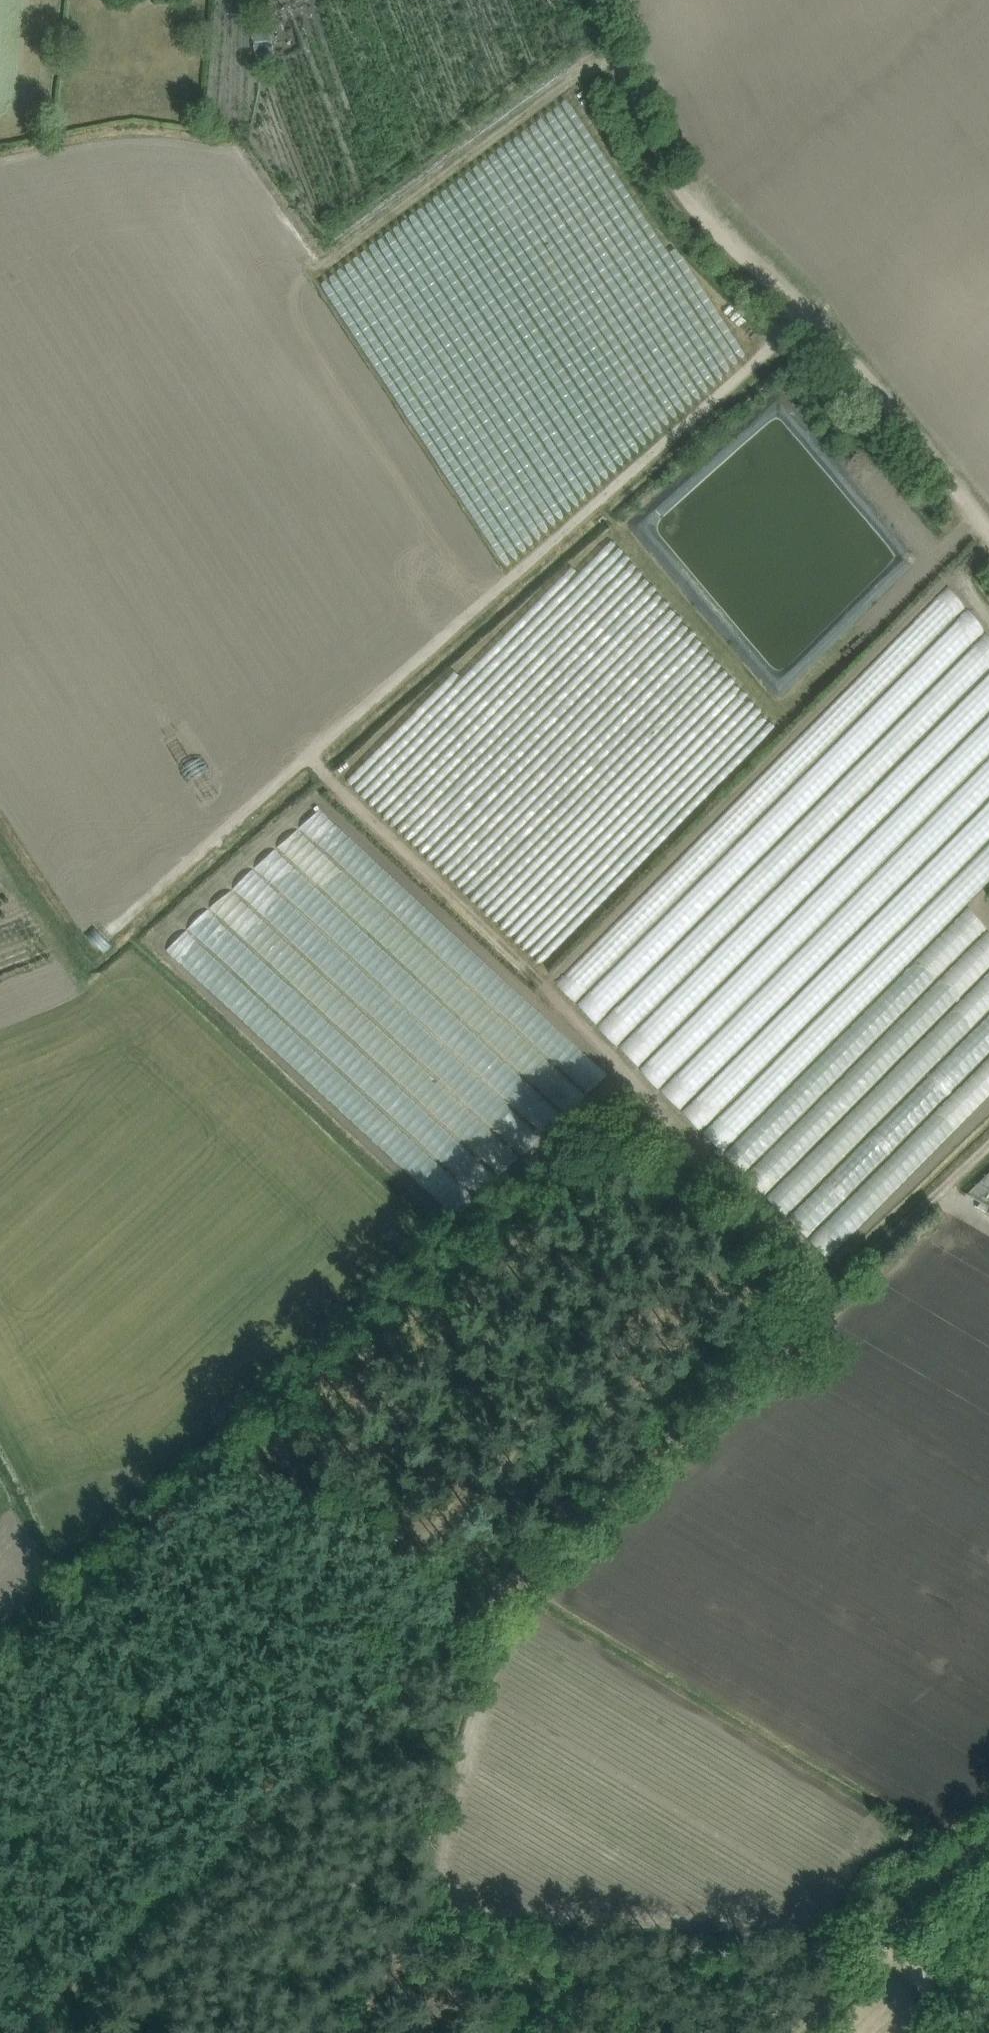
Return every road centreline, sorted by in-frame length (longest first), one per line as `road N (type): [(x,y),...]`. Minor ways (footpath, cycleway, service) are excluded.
road 1 (track): [(988,1139),(429,1632),(23,2032)]
road 2 (track): [(605,0),(656,140),(988,528)]
road 3 (unclassified): [(794,2032),(988,1841)]

